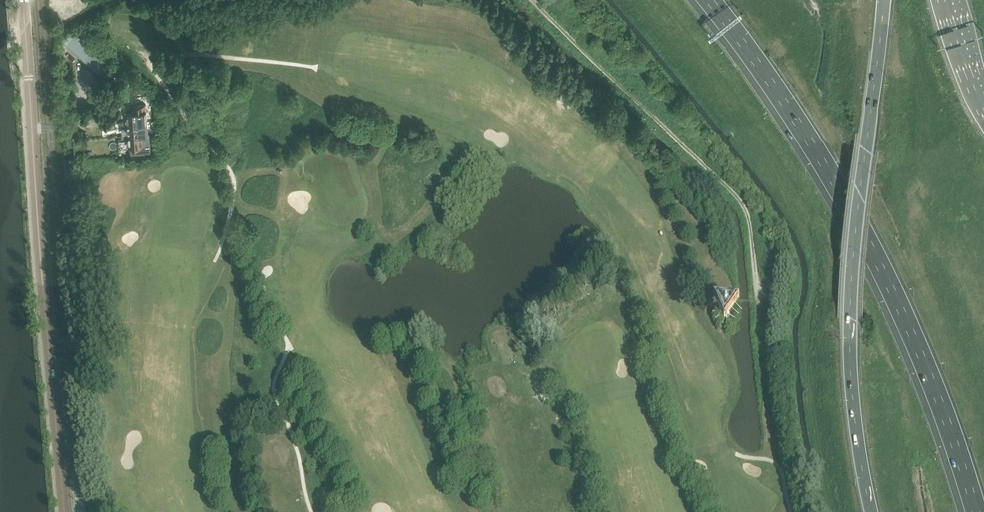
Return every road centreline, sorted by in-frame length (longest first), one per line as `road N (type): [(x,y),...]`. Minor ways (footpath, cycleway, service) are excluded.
road 1 (motorway): [(712,0),(831,169),(882,264),(974,511)]
road 2 (motorway): [(884,0),(850,313),(854,408),(873,511)]
road 3 (unclassified): [(64,511),(23,0)]
road 4 (track): [(528,0),(752,220),(763,305),(745,310)]

